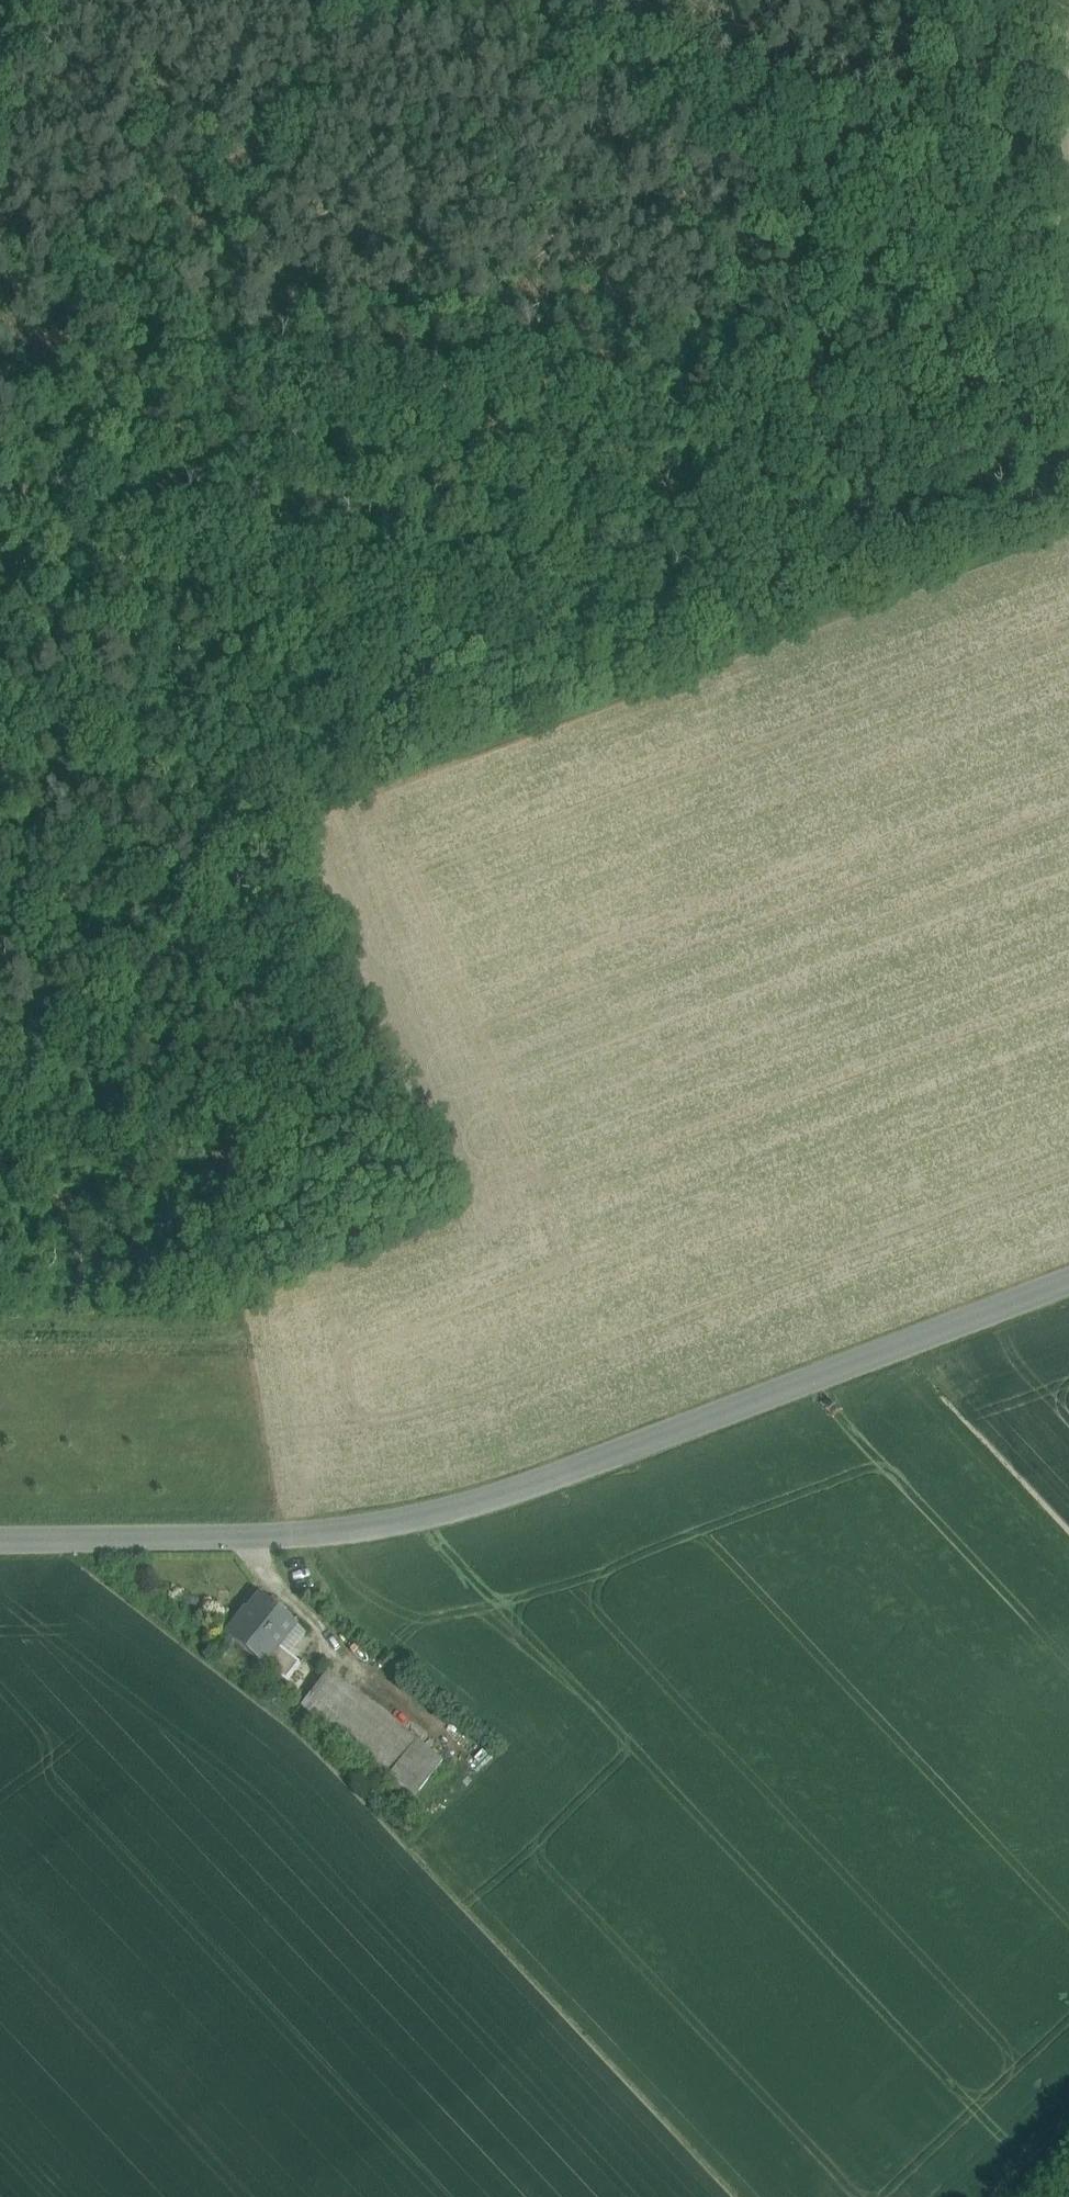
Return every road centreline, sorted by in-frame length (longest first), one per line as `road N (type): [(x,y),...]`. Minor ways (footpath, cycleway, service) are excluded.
road 1 (unclassified): [(0,1540),(261,1540),(391,1526),(485,1503),(1068,1281)]
road 2 (track): [(402,0),(225,351),(157,410),(0,412)]
road 3 (track): [(0,975),(305,904)]

